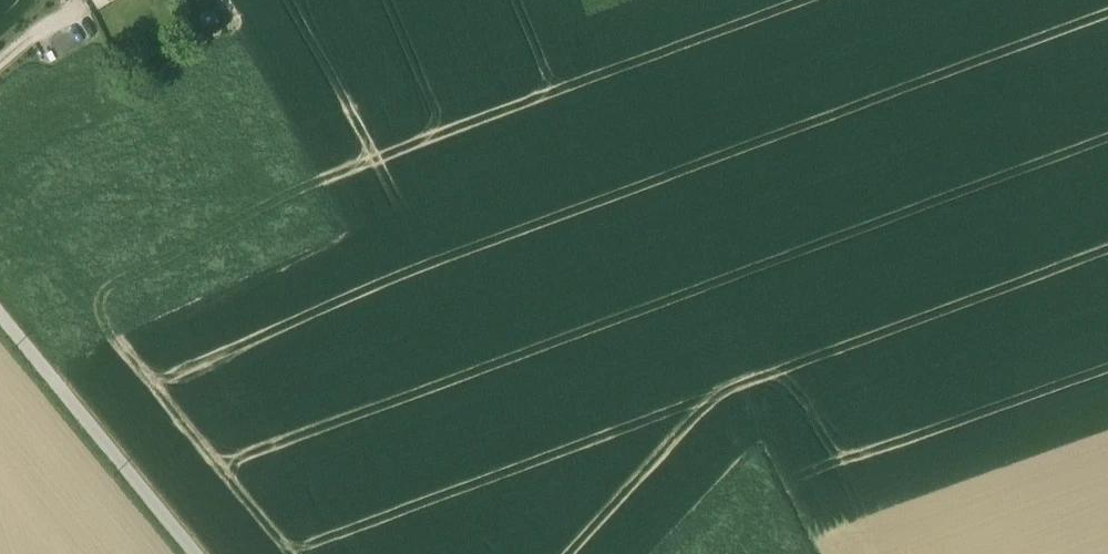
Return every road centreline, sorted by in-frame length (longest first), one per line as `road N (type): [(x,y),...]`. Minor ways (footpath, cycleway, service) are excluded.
road 1 (unclassified): [(193,553),(0,319)]

